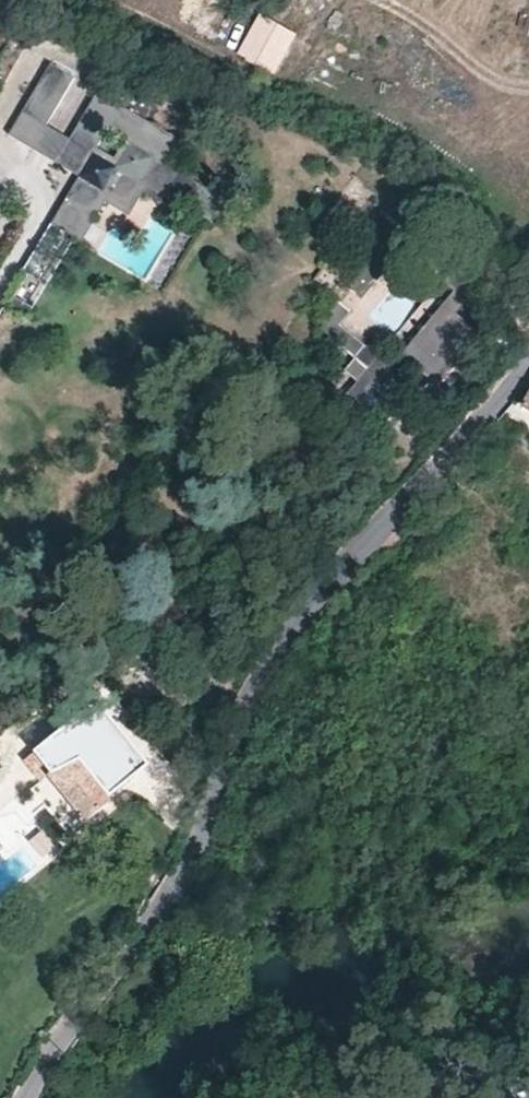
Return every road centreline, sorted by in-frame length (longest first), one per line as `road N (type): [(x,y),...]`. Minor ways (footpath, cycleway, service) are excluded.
road 1 (residential): [(35,1097),(101,994),(173,907),(265,671),(528,367)]

